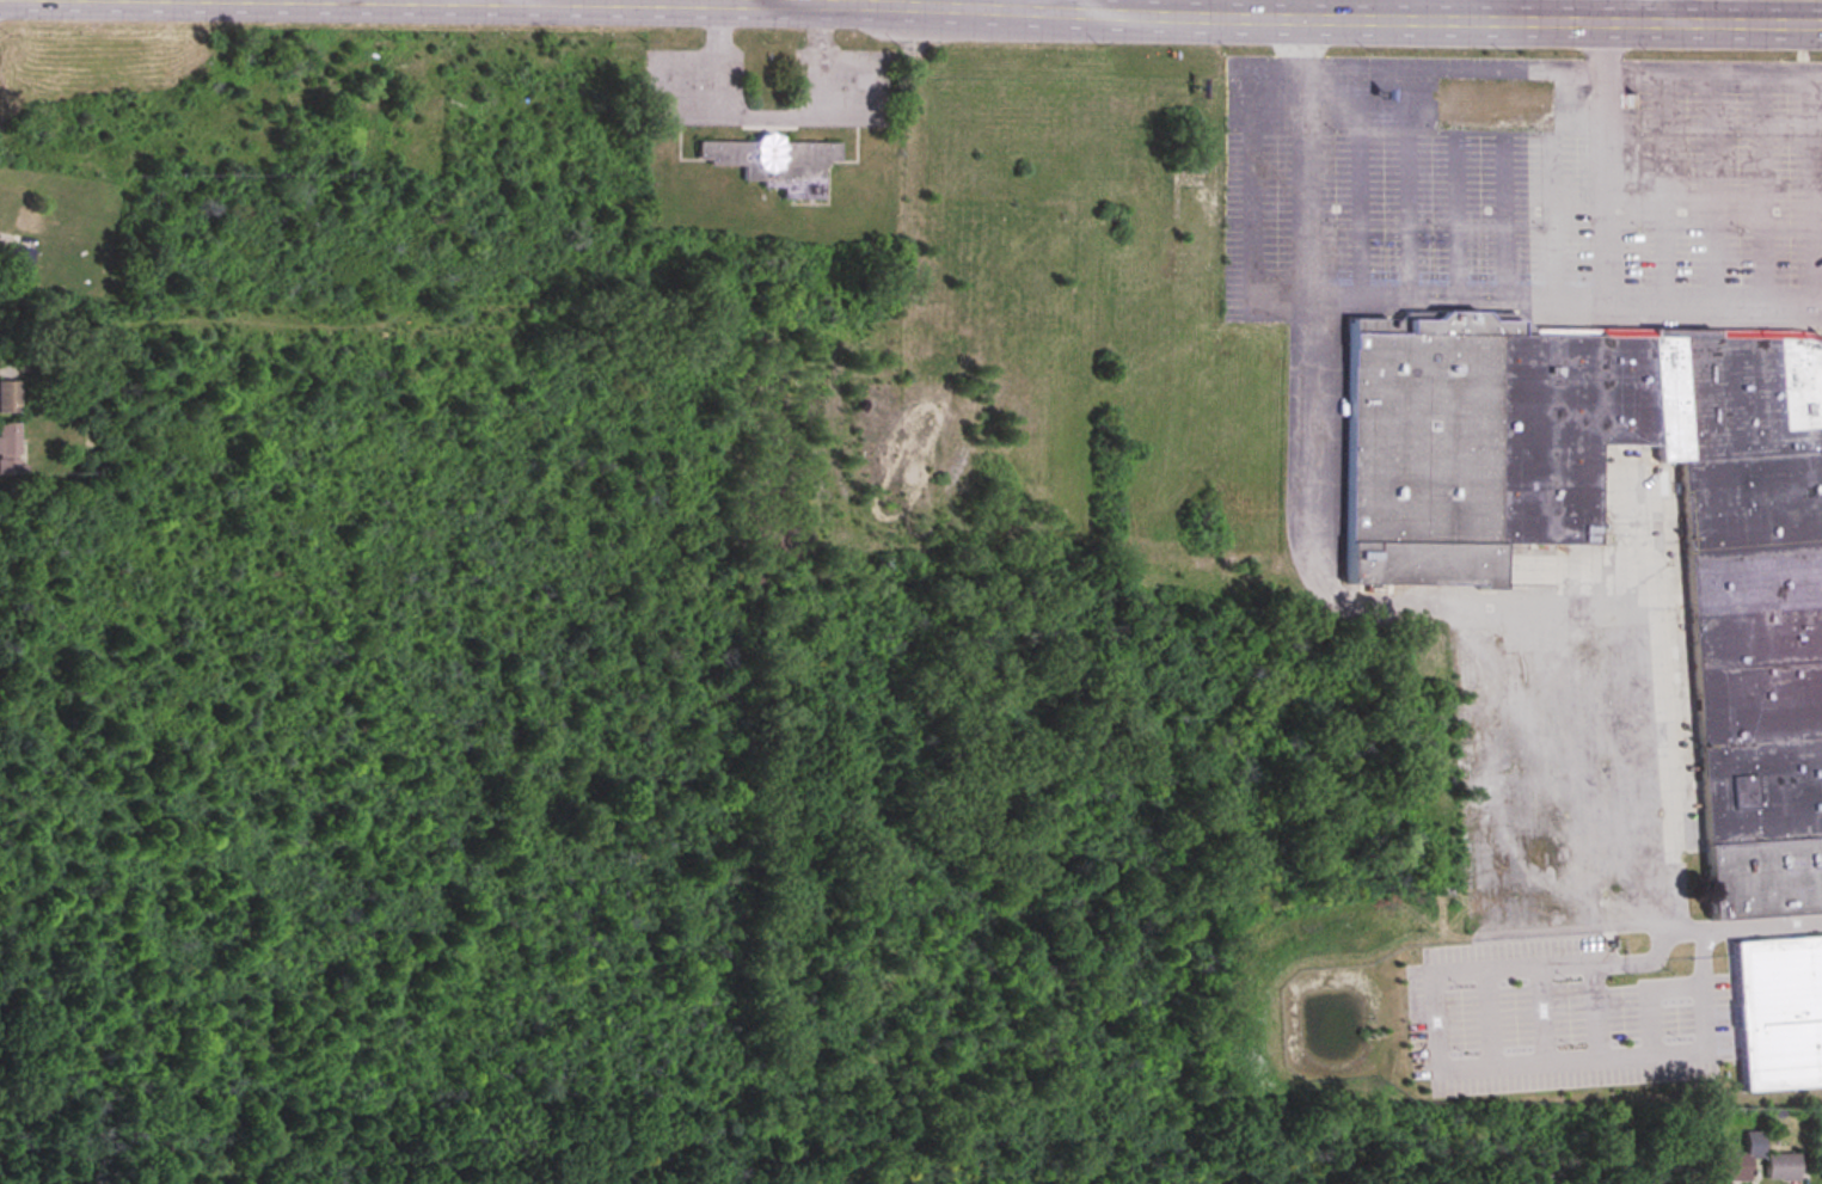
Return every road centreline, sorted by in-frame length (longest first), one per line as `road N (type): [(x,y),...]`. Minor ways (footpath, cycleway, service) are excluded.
road 1 (secondary): [(499,0),(1091,24),(1821,28)]

